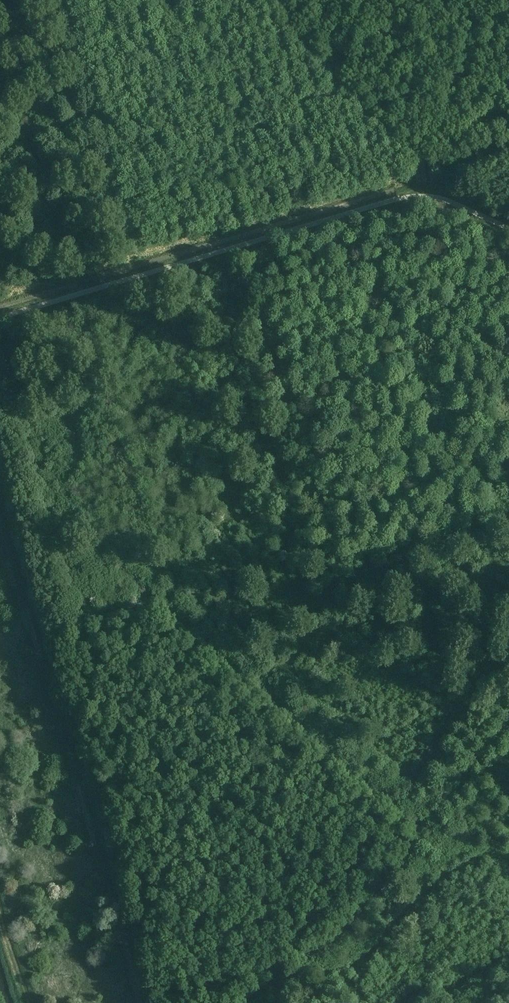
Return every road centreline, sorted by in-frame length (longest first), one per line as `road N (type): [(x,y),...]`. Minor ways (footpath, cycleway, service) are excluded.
road 1 (track): [(508,725),(344,925),(255,1002)]

